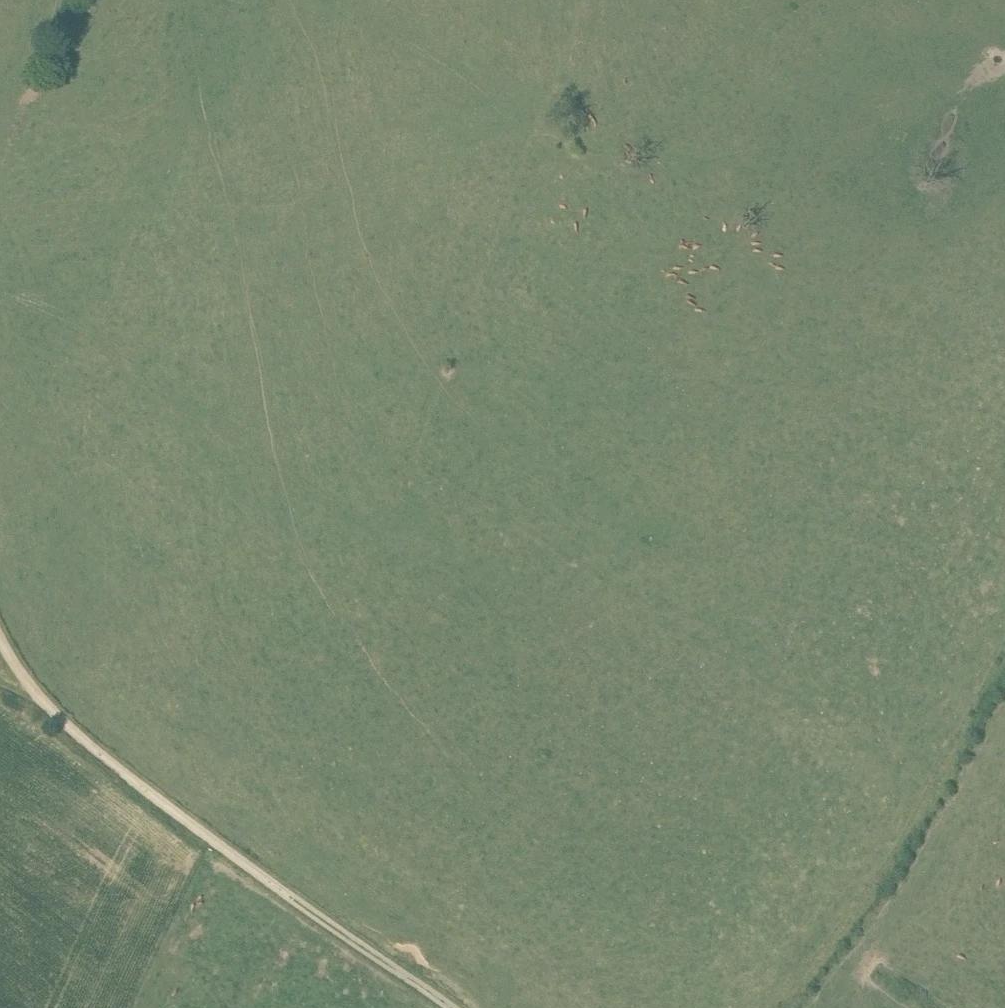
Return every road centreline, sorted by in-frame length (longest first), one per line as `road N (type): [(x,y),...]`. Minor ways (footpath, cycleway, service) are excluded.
road 1 (unclassified): [(453,1007),(83,739),(22,677),(0,640)]
road 2 (track): [(1004,663),(901,856),(788,1007)]

